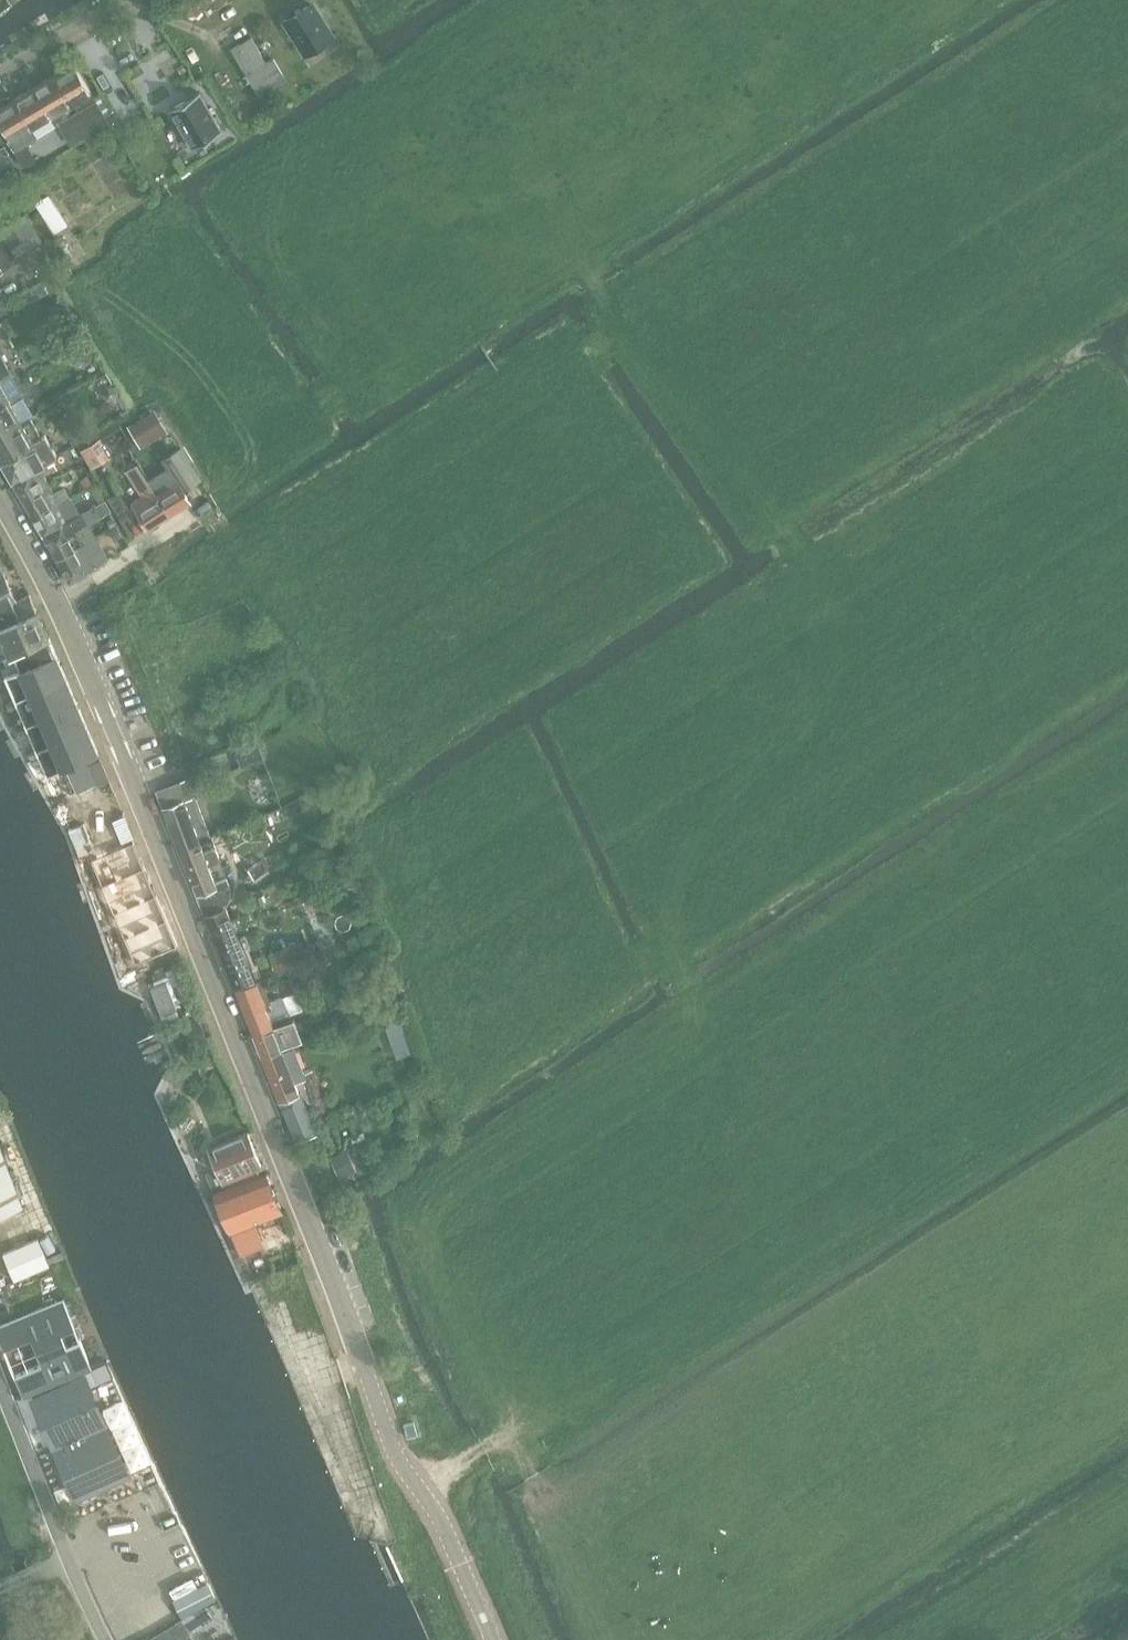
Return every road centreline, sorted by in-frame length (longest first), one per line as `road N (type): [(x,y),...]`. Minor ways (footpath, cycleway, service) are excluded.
road 1 (tertiary): [(493,1639),(375,1408),(43,579),(0,501)]
road 2 (unclassified): [(106,1639),(0,1383)]
road 3 (residential): [(0,70),(112,7)]

